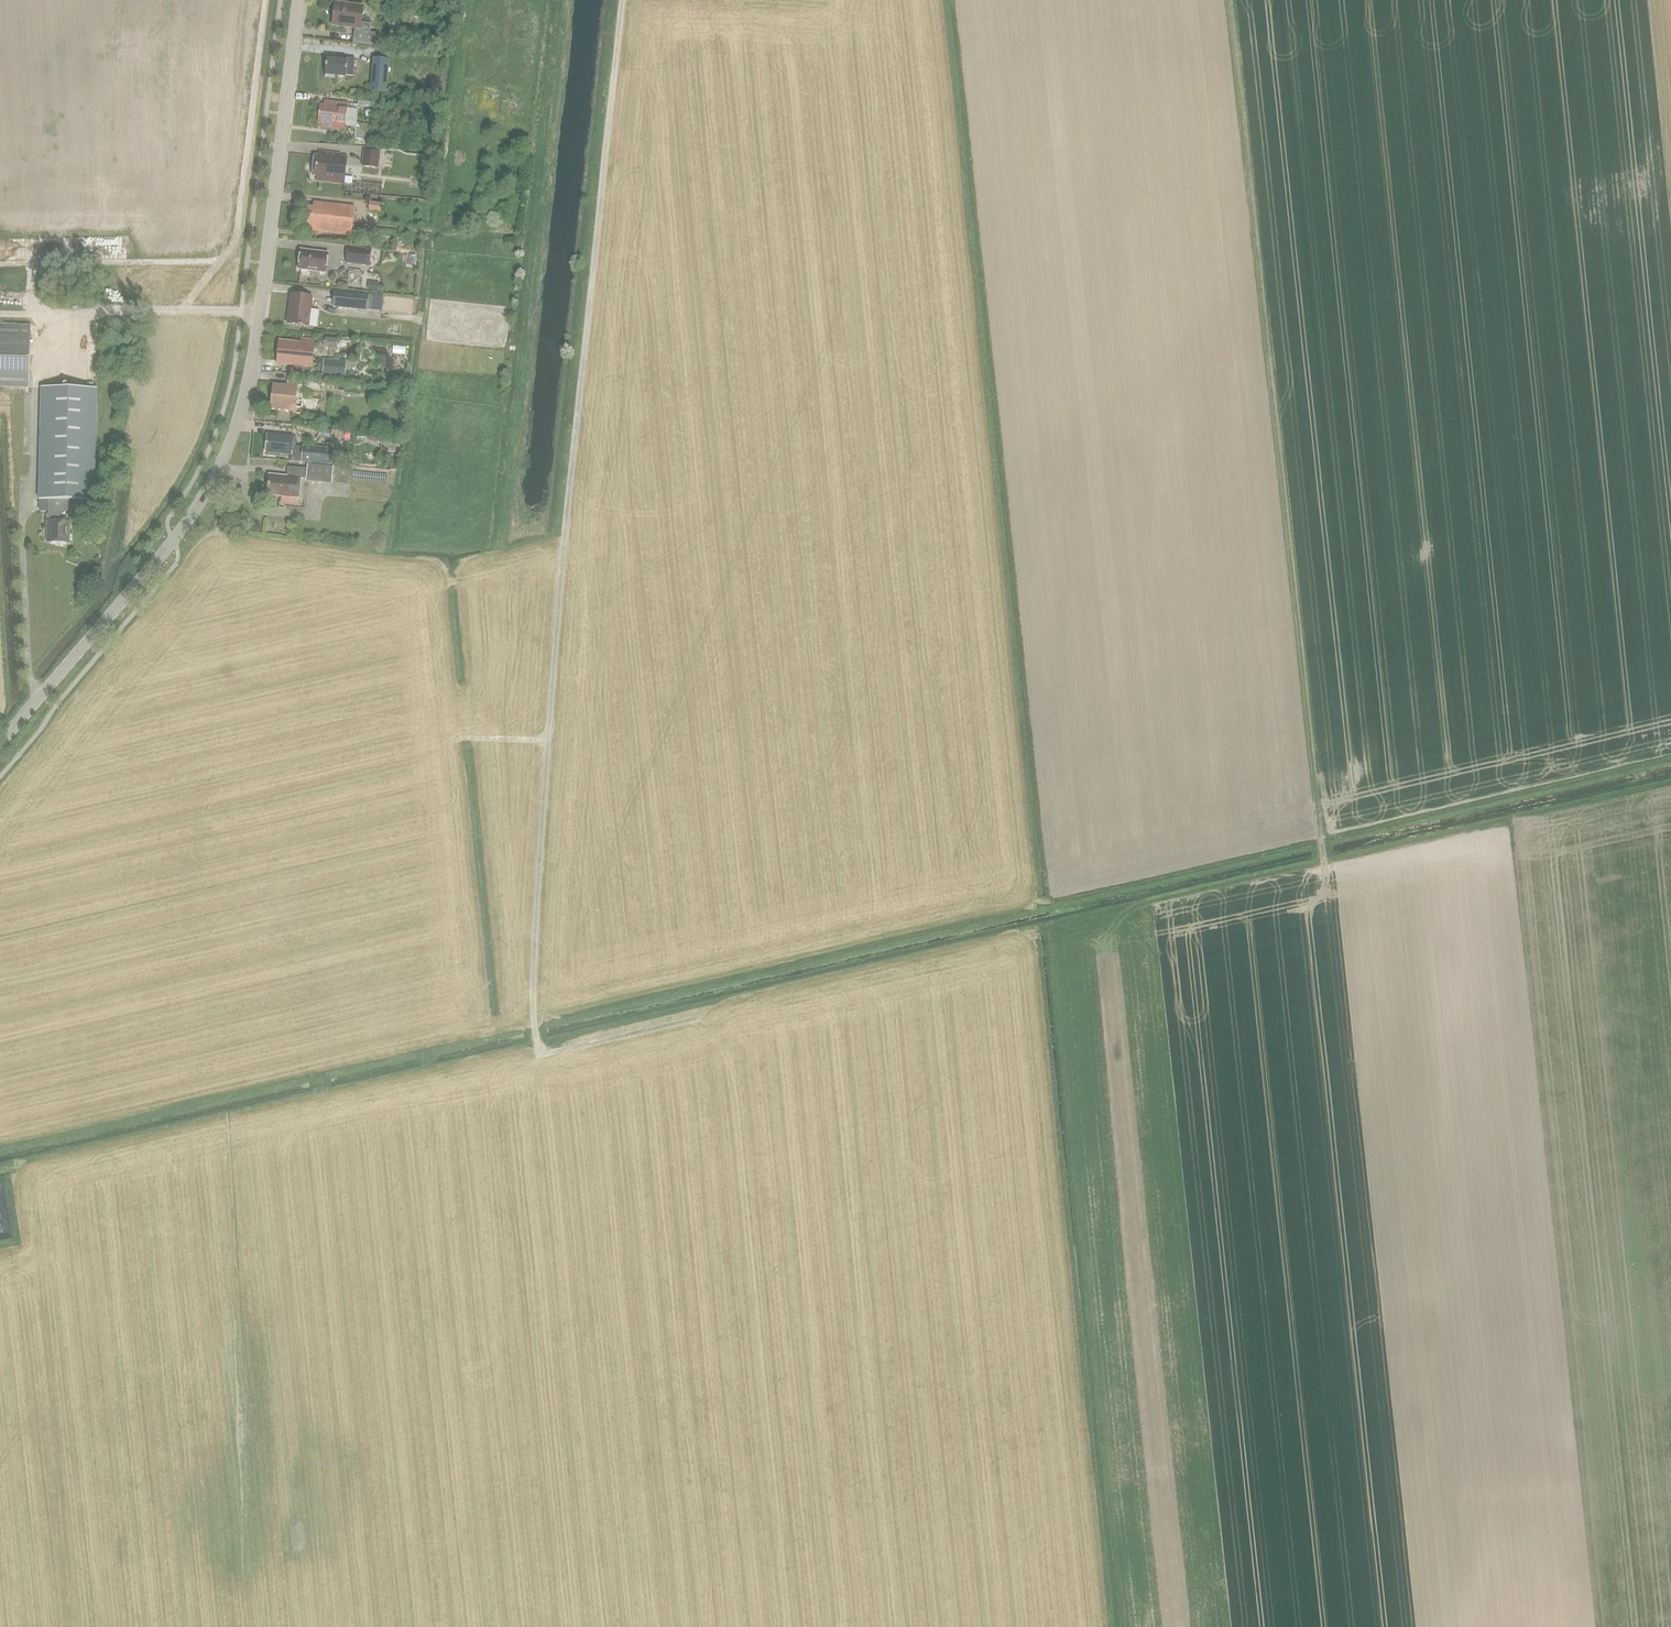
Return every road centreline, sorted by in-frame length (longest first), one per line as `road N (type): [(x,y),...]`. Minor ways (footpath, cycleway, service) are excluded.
road 1 (track): [(623,0),(549,740),(534,980),(540,1057),(700,1018)]
road 2 (tertiary): [(0,744),(174,540),(220,469),(252,368),(300,0)]

